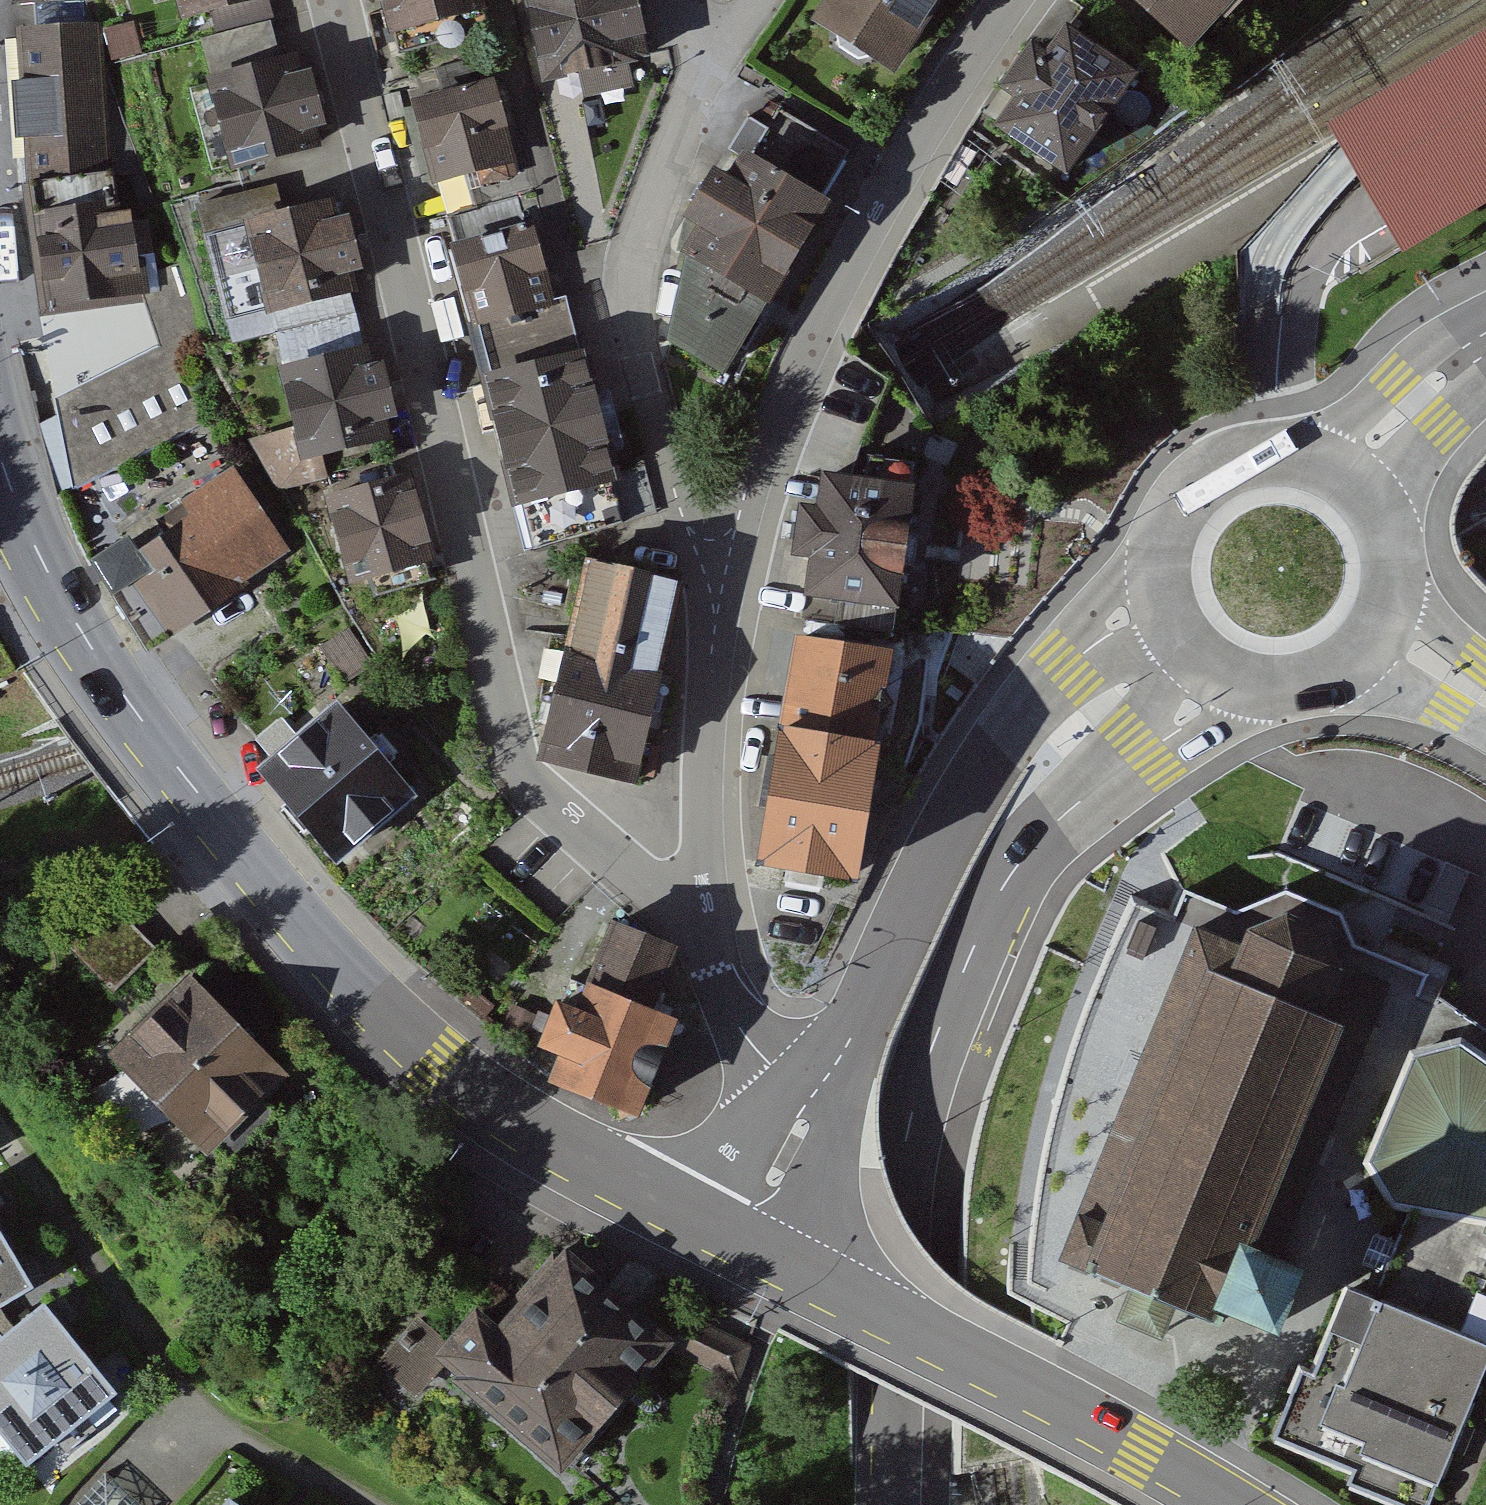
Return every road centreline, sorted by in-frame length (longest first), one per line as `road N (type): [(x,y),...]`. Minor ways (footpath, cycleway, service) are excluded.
road 1 (tertiary): [(0,448),(56,585),(103,666),(324,960),(435,1066),(571,1154),(741,1238)]
road 2 (residential): [(331,0),(514,758),(534,790),(631,877),(700,912)]
road 3 (tertiary): [(896,1504),(904,1161),(942,1022),(1022,860),(1138,747),(1237,677)]
road 4 (residential): [(714,569),(815,342),(907,167),(1014,0)]
road 5 (tertiary): [(1163,604),(1110,626),(1068,660),(983,766),(822,1090)]
road 6 (tertiary): [(741,1238),(1235,1504)]
road 7 (residential): [(714,569),(684,519),(636,329),(635,284),(643,235),(701,67)]
road 8 (residential): [(700,912),(714,569)]
road 9 (tertiary): [(1348,470),(1274,445),(1204,469),(1161,530),(1163,604)]
road 10 (residential): [(822,1090),(772,1065),(740,1028),(700,912)]
road 11 (tertiary): [(1485,345),(1416,400),(1348,470)]
road 12 (tertiary): [(1377,626),(1394,560),(1388,526),(1348,470)]
road 13 (tertiary): [(822,1090),(741,1238)]
road 14 (tertiary): [(1237,677),(1276,683),(1316,676),(1350,656),(1377,626)]
road 15 (tertiary): [(1377,626),(1485,702)]

